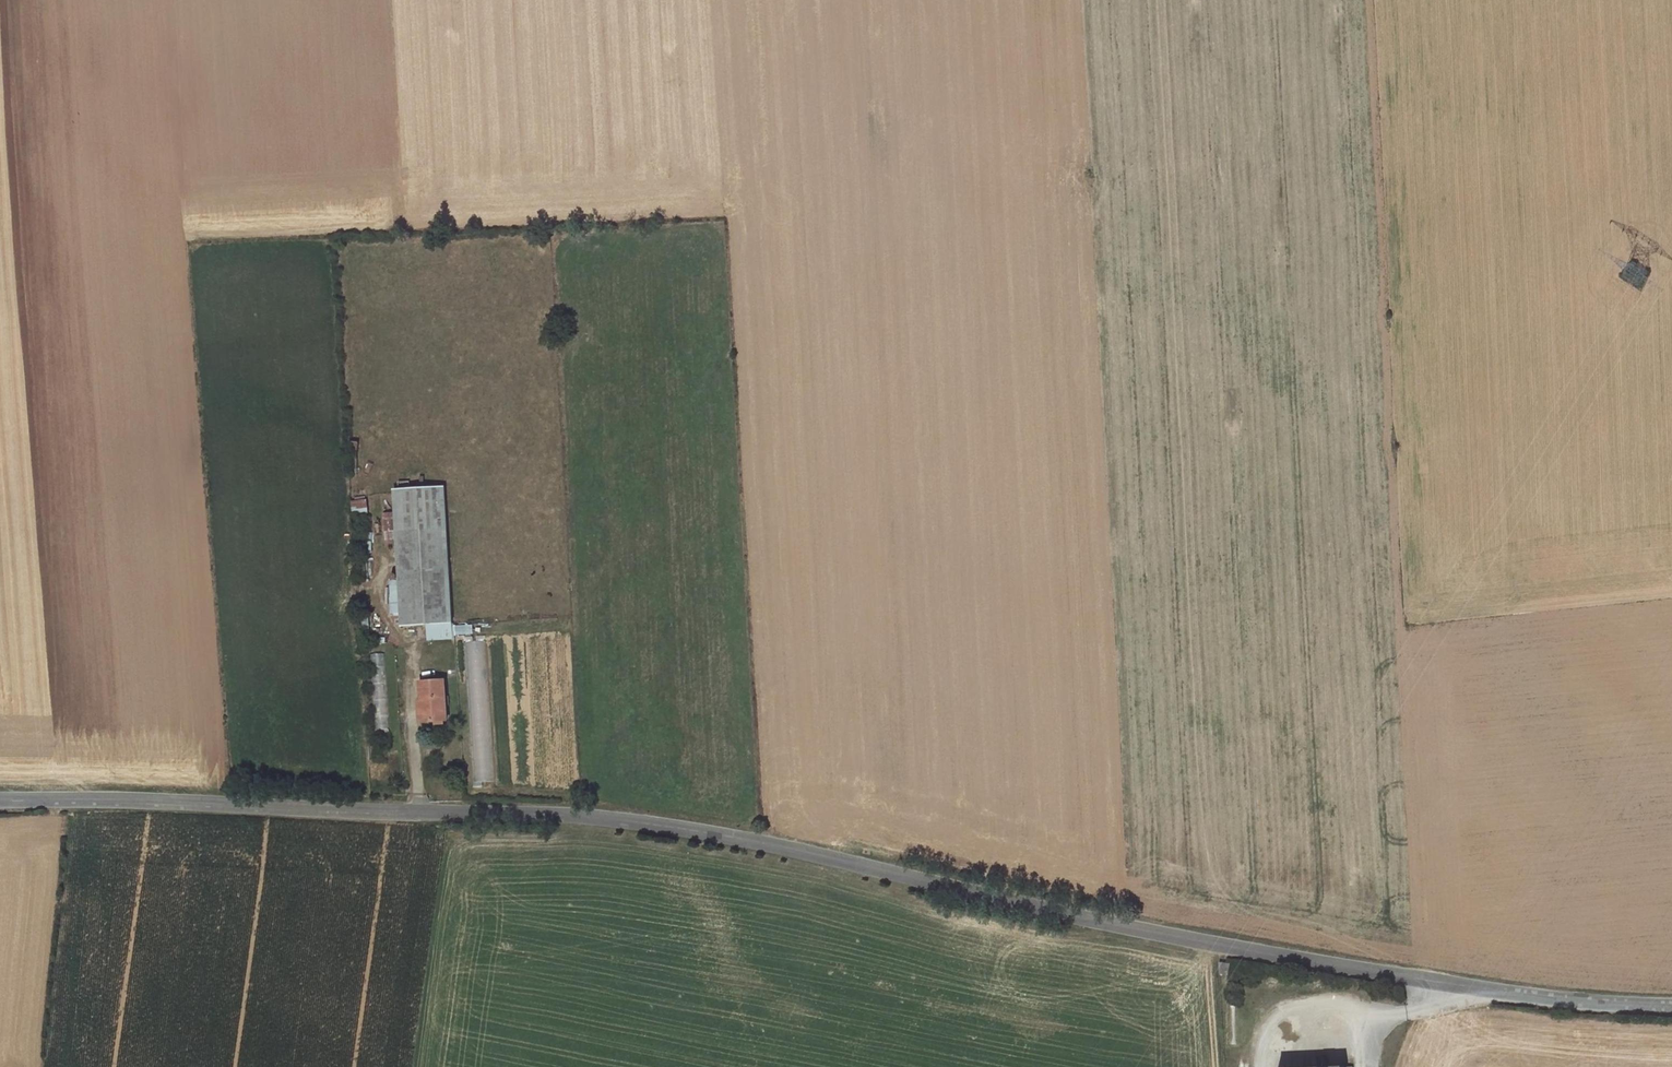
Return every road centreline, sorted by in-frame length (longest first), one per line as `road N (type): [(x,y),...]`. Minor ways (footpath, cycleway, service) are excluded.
road 1 (unclassified): [(0,798),(626,820),(759,841),(1128,927),(1426,980),(1671,1005)]

